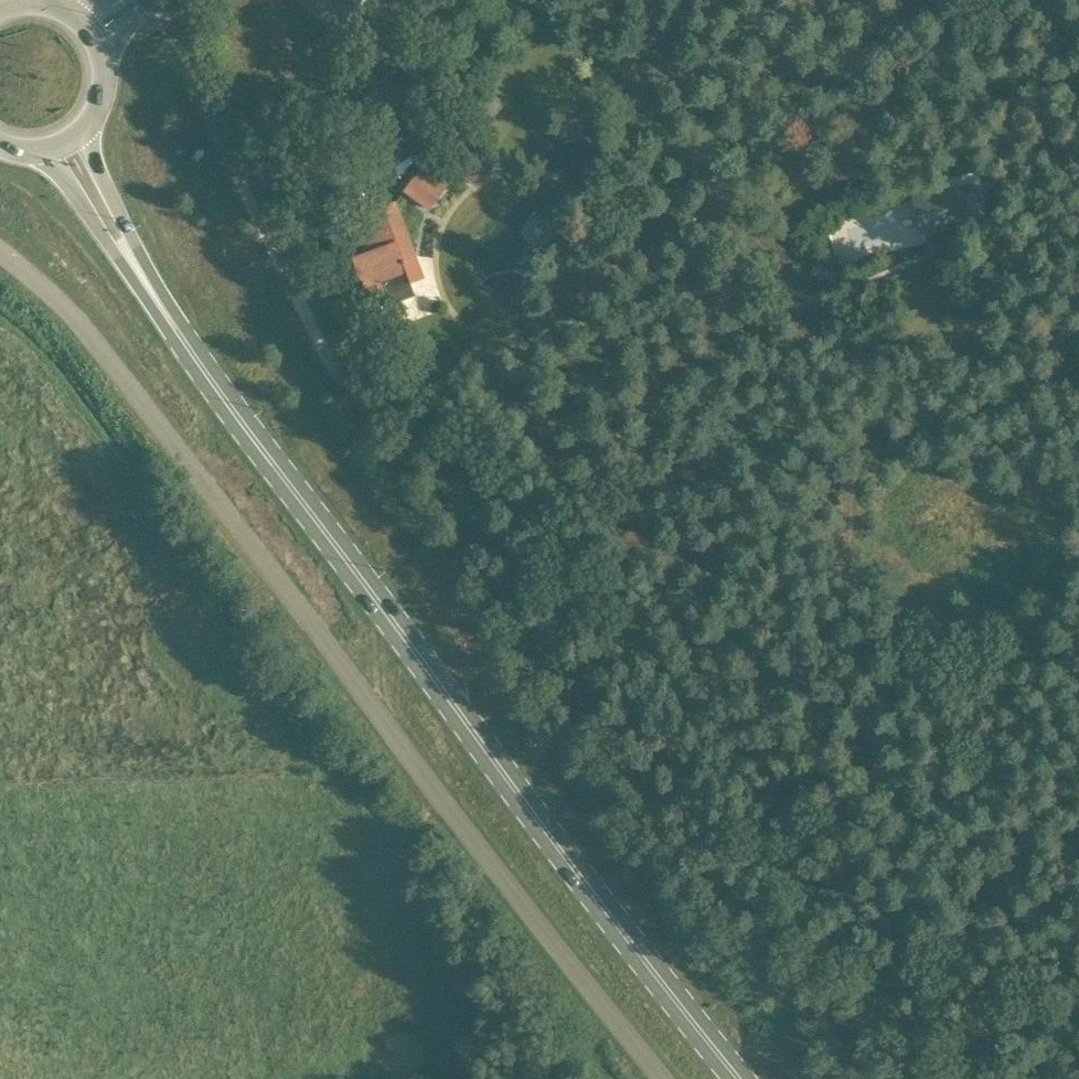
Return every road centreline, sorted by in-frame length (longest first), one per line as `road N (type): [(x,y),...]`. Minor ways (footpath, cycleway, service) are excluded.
road 1 (track): [(954,1078),(747,762),(630,612),(340,368),(229,154)]
road 2 (unclassified): [(0,256),(90,338),(664,1078)]
road 3 (primary): [(740,1078),(211,383)]
road 4 (primary): [(50,150),(109,247),(211,383)]
road 5 (primary): [(211,383),(77,136)]

